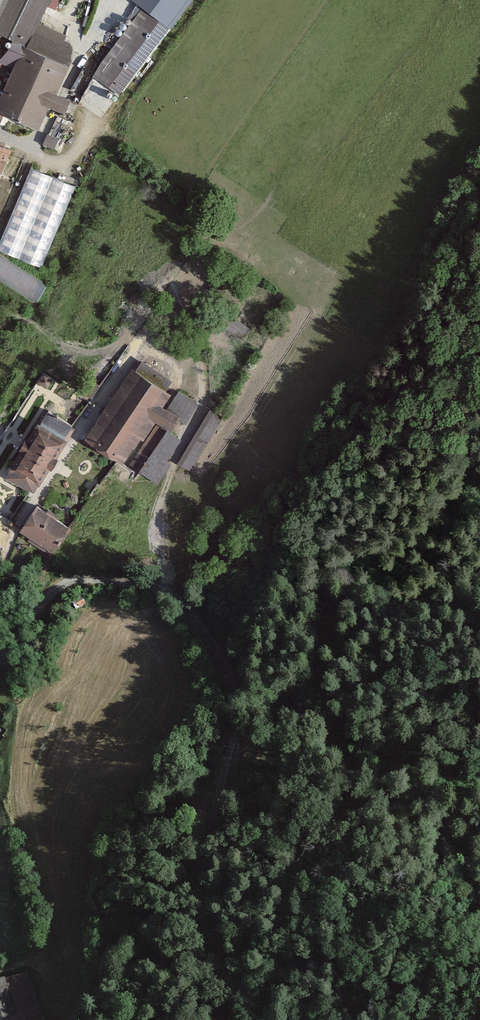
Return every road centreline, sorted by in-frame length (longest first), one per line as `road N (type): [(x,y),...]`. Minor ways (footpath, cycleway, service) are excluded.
road 1 (track): [(158,589),(263,526),(400,408),(479,380)]
road 2 (track): [(241,1019),(209,922),(206,854),(235,748)]
road 3 (track): [(479,783),(347,744),(274,755),(235,748)]

